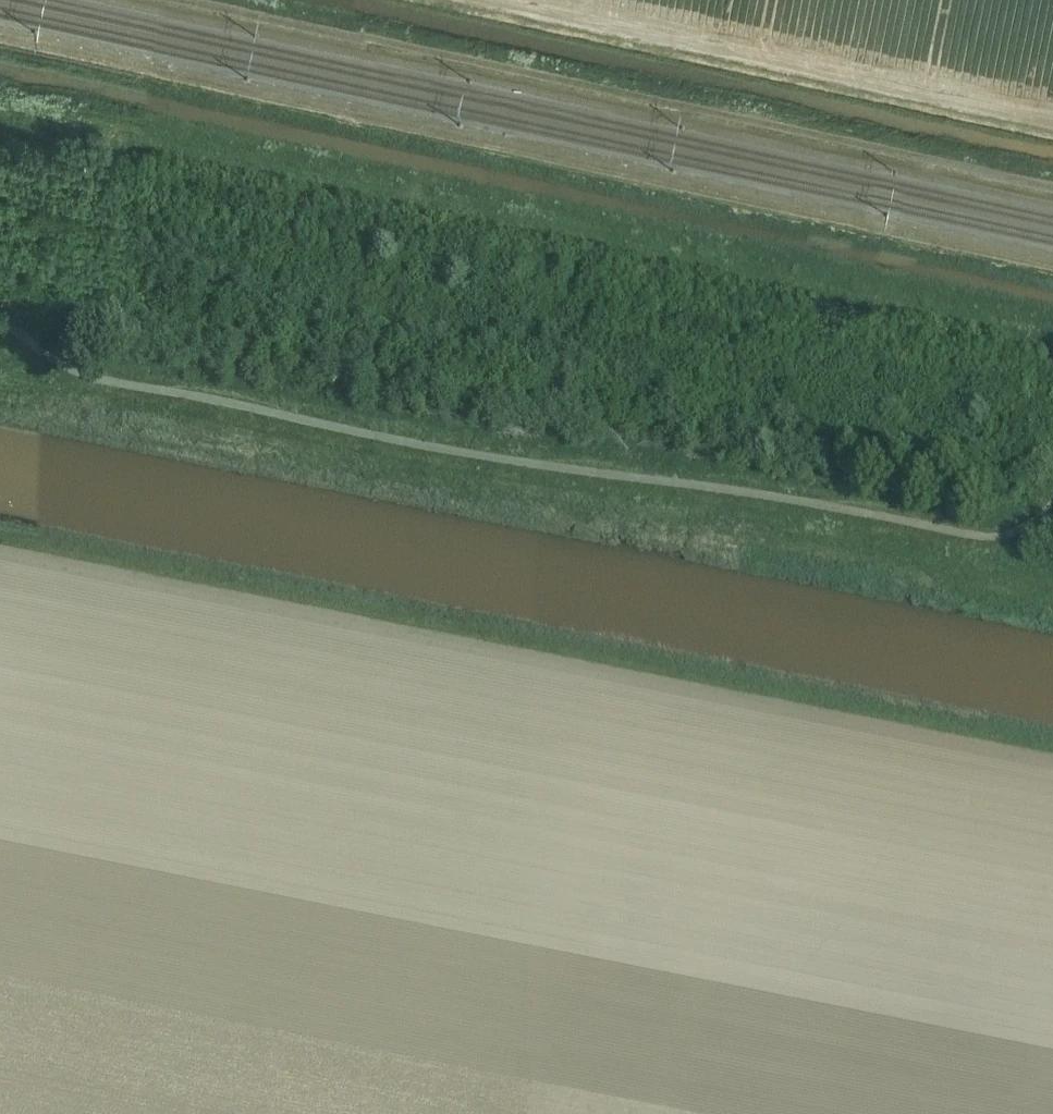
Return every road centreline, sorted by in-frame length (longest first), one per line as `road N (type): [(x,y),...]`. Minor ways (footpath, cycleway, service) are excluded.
road 1 (track): [(1052,188),(172,0)]

